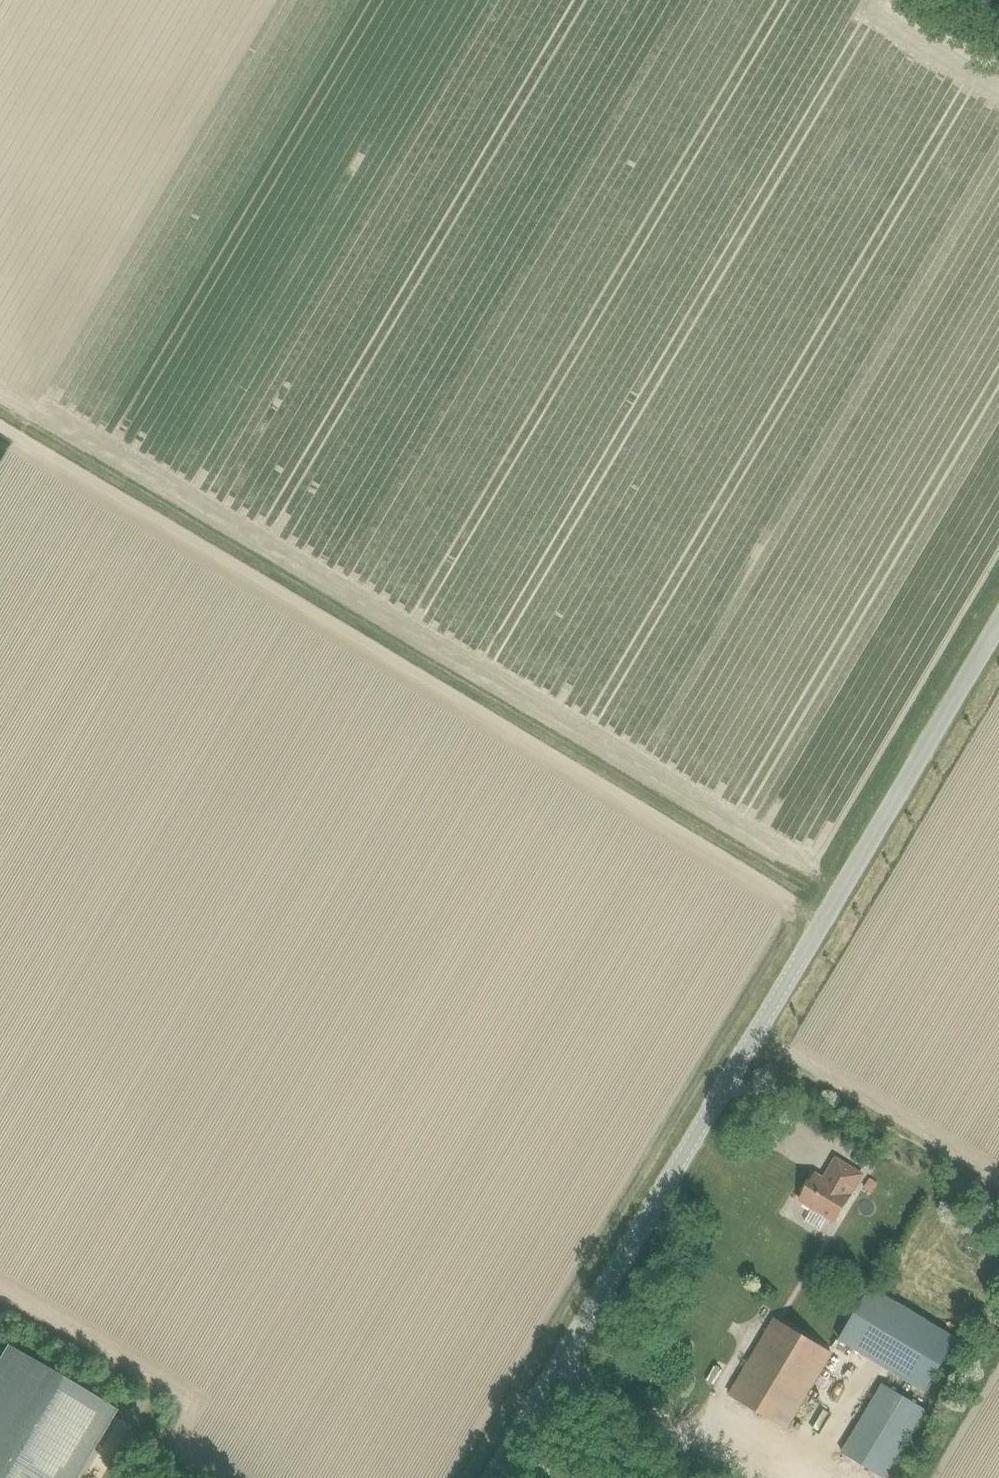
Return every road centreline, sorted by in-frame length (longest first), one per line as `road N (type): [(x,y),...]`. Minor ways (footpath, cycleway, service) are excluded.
road 1 (unclassified): [(492,1477),(998,620)]

